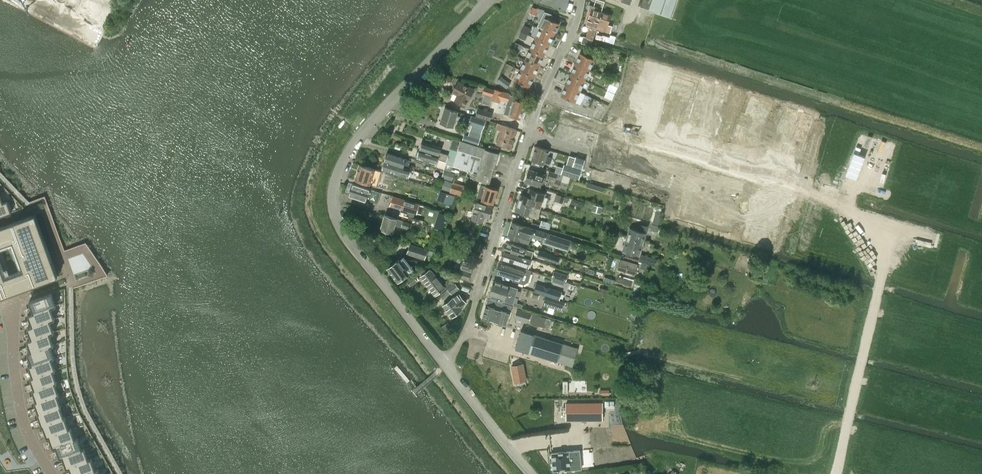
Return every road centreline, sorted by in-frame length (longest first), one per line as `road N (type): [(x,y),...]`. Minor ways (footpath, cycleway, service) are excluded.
road 1 (residential): [(600,136),(790,189),(836,205),(859,225),(886,273),(835,473)]
road 2 (unclassified): [(445,365),(344,234),(332,190),(373,121),(488,0)]
road 3 (residential): [(445,365),(472,310),(579,0)]
road 4 (residential): [(9,302),(22,416),(51,473)]
road 5 (unclassified): [(532,473),(445,365)]

